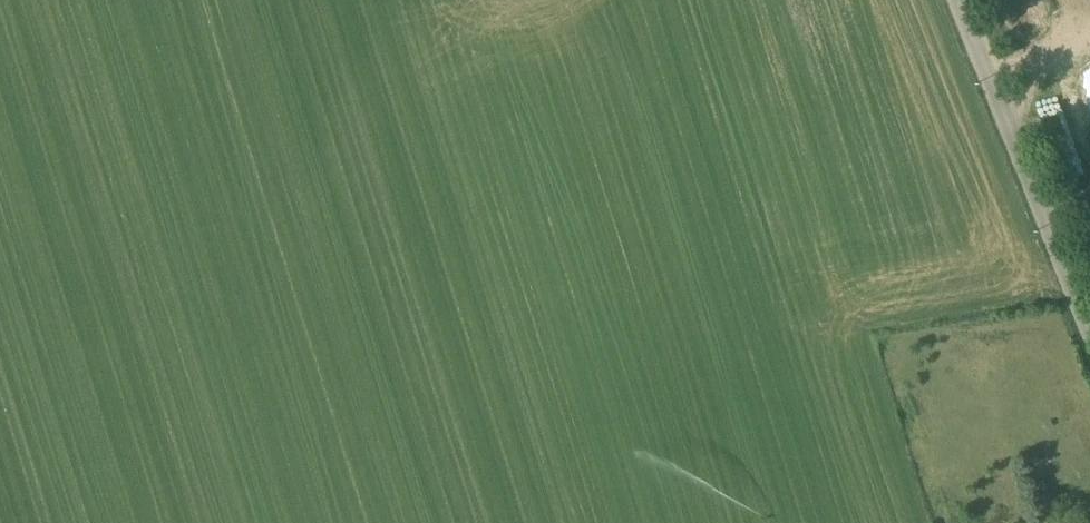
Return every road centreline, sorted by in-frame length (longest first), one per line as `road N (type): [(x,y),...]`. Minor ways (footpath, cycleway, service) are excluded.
road 1 (unclassified): [(1089,330),(959,0)]

